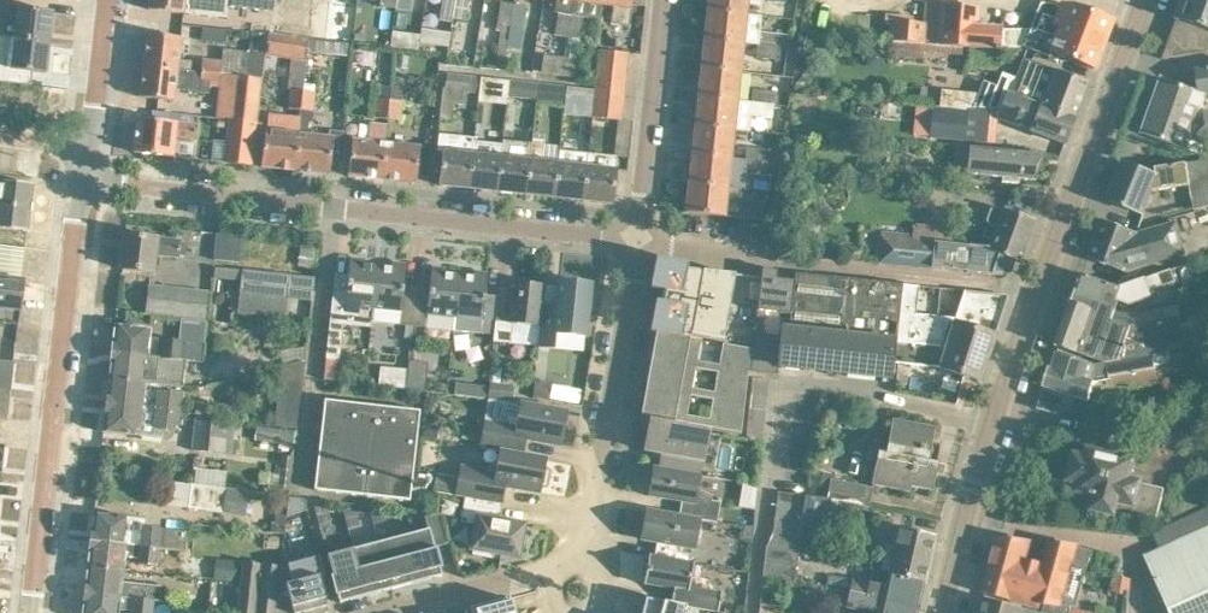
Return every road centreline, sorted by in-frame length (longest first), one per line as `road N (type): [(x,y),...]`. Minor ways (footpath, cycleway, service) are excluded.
road 1 (residential): [(639,240),(84,181)]
road 2 (residential): [(33,612),(84,181)]
road 3 (residential): [(1036,290),(639,240)]
road 4 (tertiary): [(944,612),(1036,290)]
road 5 (residential): [(639,240),(583,561)]
road 6 (tertiary): [(1036,290),(1145,0)]
road 7 (residential): [(639,240),(665,0)]
road 8 (residential): [(381,612),(513,577),(550,577)]
road 9 (residential): [(90,147),(107,0)]

